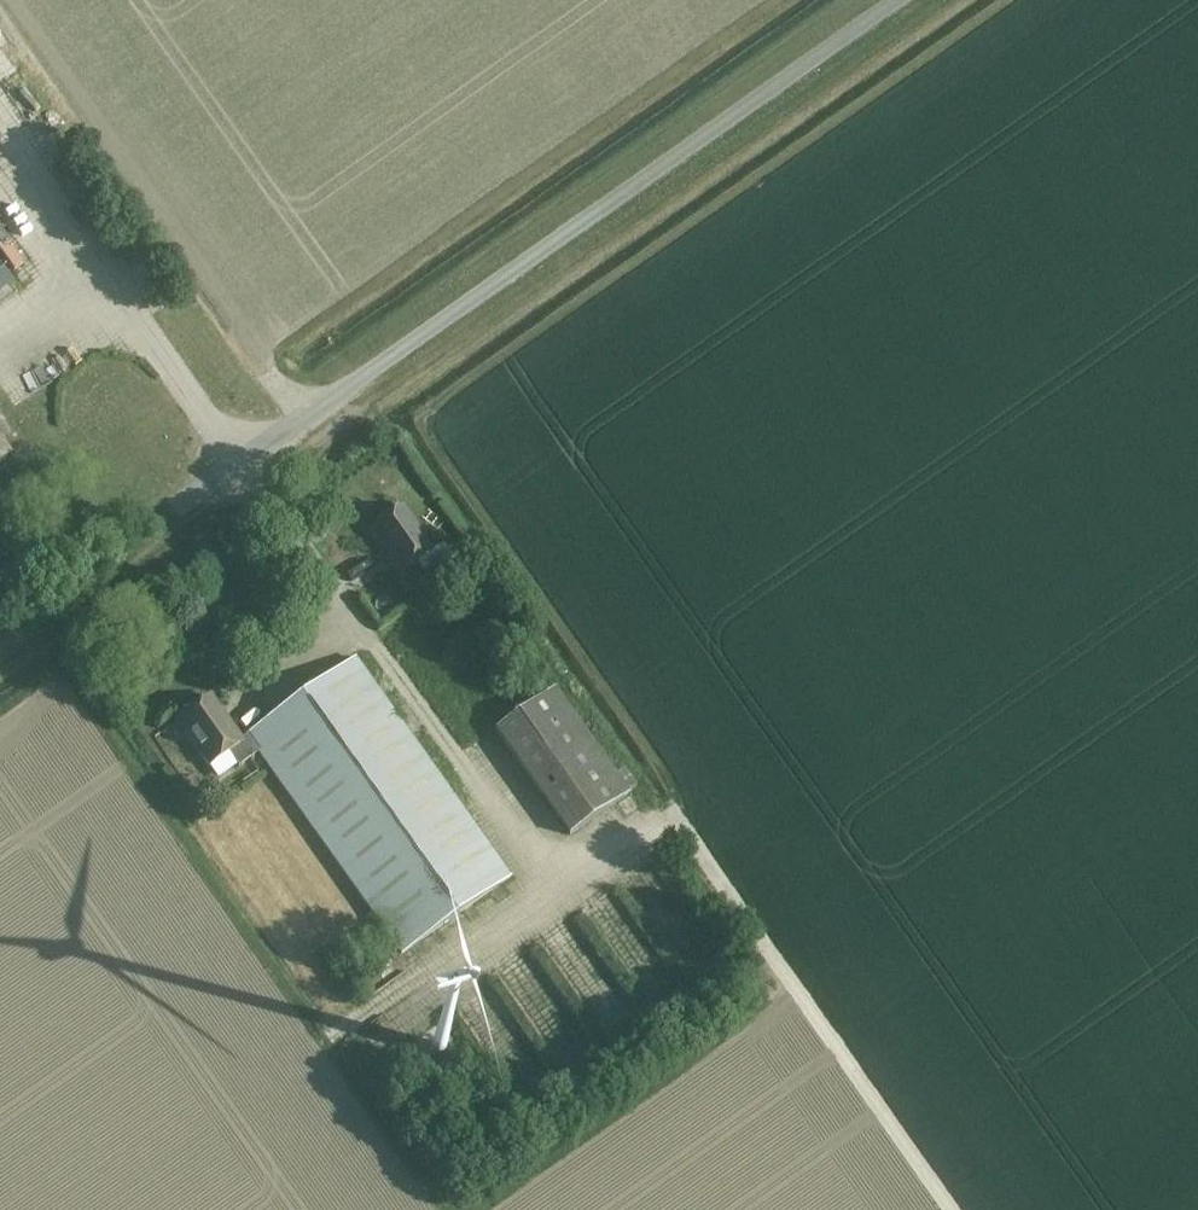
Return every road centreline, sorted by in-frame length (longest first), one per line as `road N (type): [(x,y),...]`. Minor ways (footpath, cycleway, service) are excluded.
road 1 (unclassified): [(156,516),(886,0)]

